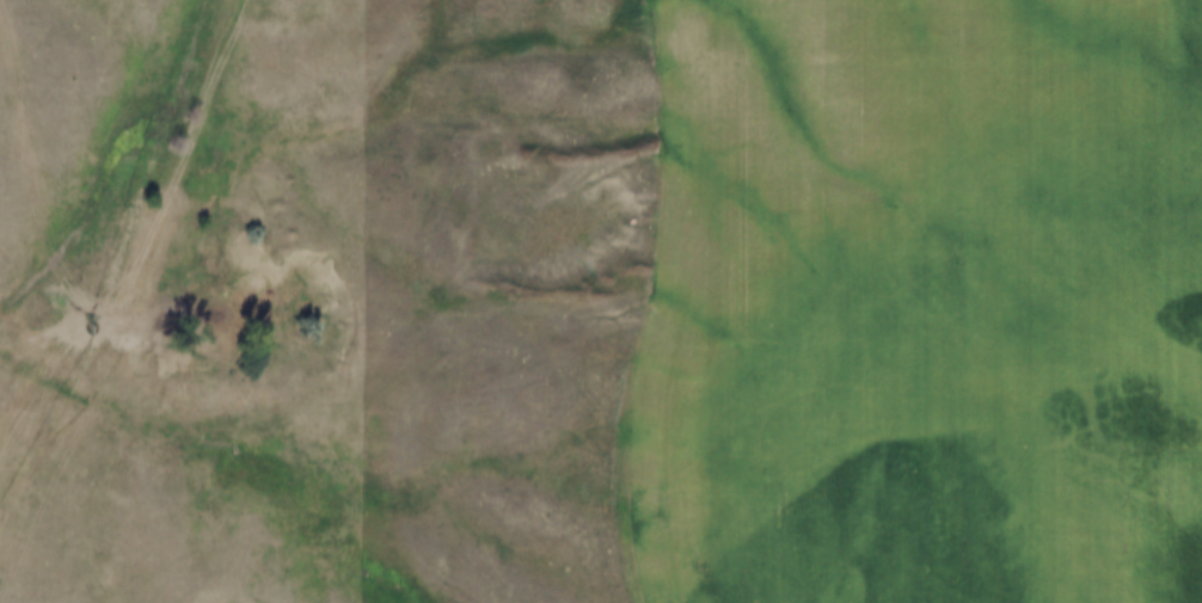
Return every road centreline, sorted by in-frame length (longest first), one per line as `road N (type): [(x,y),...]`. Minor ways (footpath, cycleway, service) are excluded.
road 1 (track): [(252,0),(133,300),(67,310),(0,367)]

